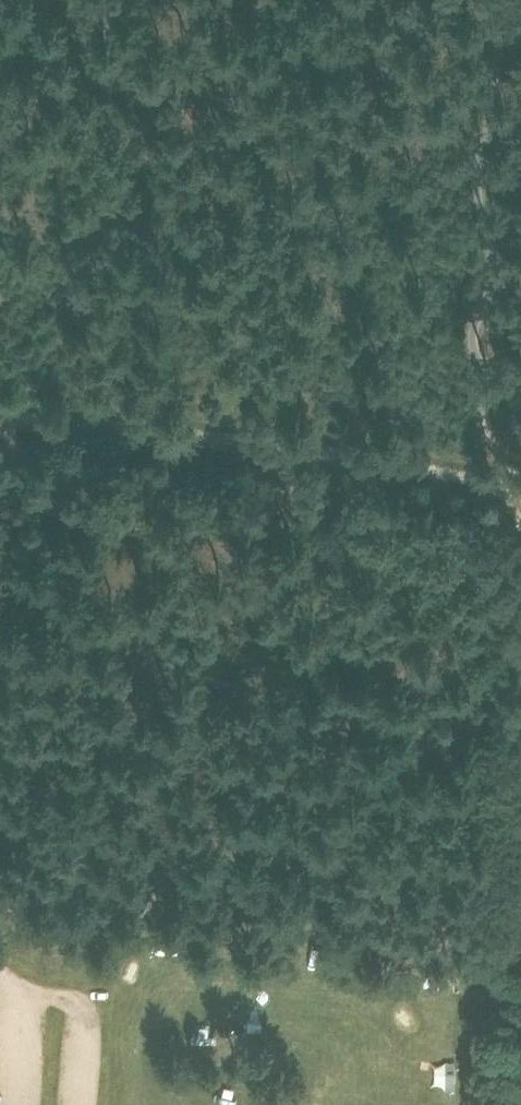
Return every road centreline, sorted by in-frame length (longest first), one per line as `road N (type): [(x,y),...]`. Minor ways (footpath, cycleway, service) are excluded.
road 1 (track): [(17,423),(520,486)]
road 2 (track): [(26,987),(89,1009),(81,1104)]
road 3 (track): [(0,973),(26,987),(17,1104)]
road 4 (track): [(0,559),(17,423)]

